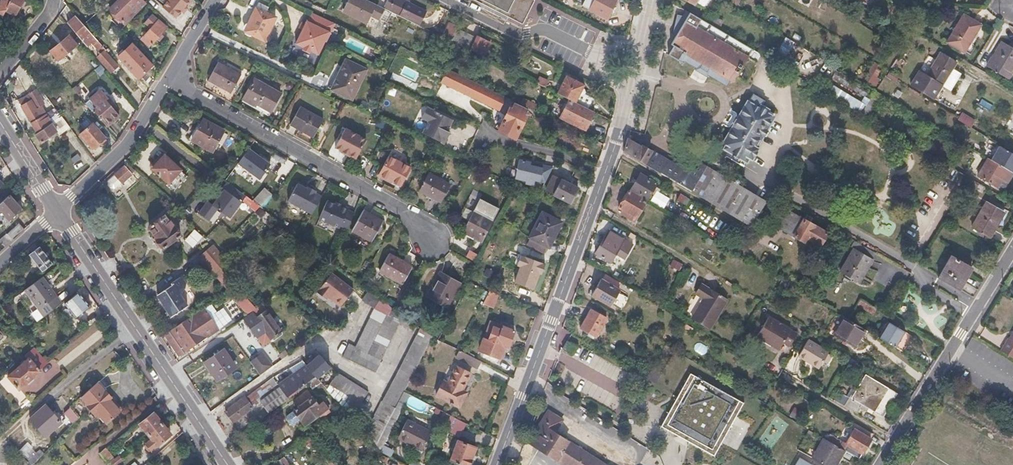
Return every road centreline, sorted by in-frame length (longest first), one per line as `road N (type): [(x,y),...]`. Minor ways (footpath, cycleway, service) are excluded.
road 1 (tertiary): [(497,464),(630,91)]
road 2 (residential): [(167,80),(417,221),(430,242)]
road 3 (residential): [(882,464),(1012,249)]
road 4 (residential): [(56,212),(126,148),(167,80)]
road 5 (residential): [(136,330),(0,438)]
road 6 (primary): [(227,464),(136,330)]
road 7 (residential): [(454,0),(526,36),(549,31),(594,53)]
road 8 (primary): [(136,330),(56,212)]

